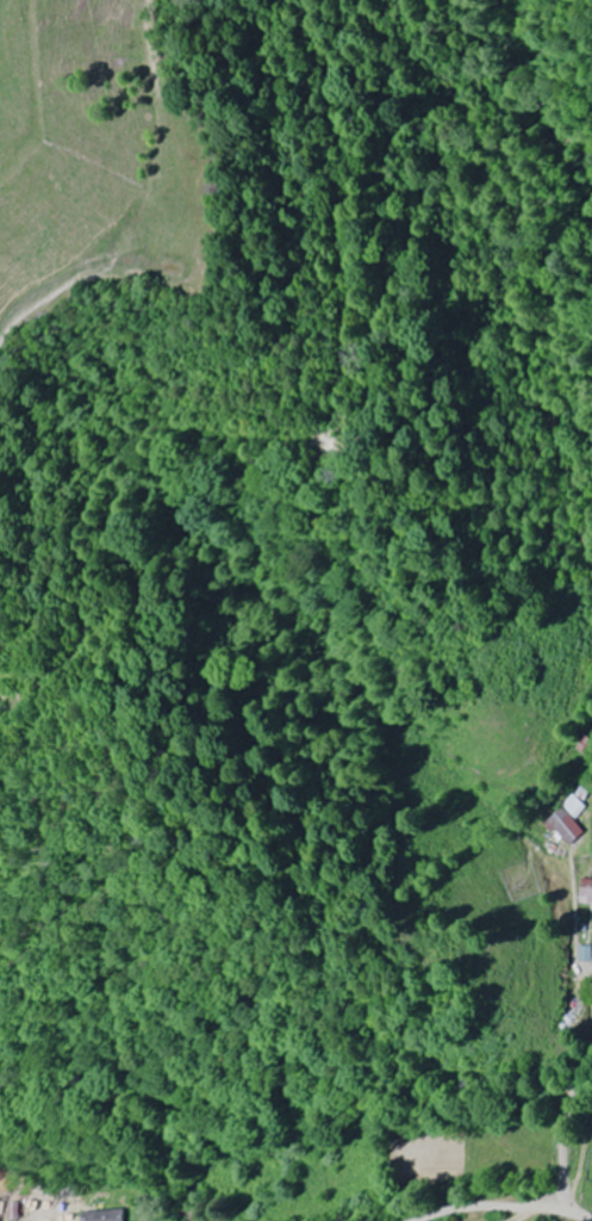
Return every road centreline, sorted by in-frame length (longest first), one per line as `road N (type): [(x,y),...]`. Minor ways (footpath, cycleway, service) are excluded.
road 1 (residential): [(261,1220),(243,1029),(81,983)]
road 2 (residential): [(404,1220),(463,1204),(591,1219)]

